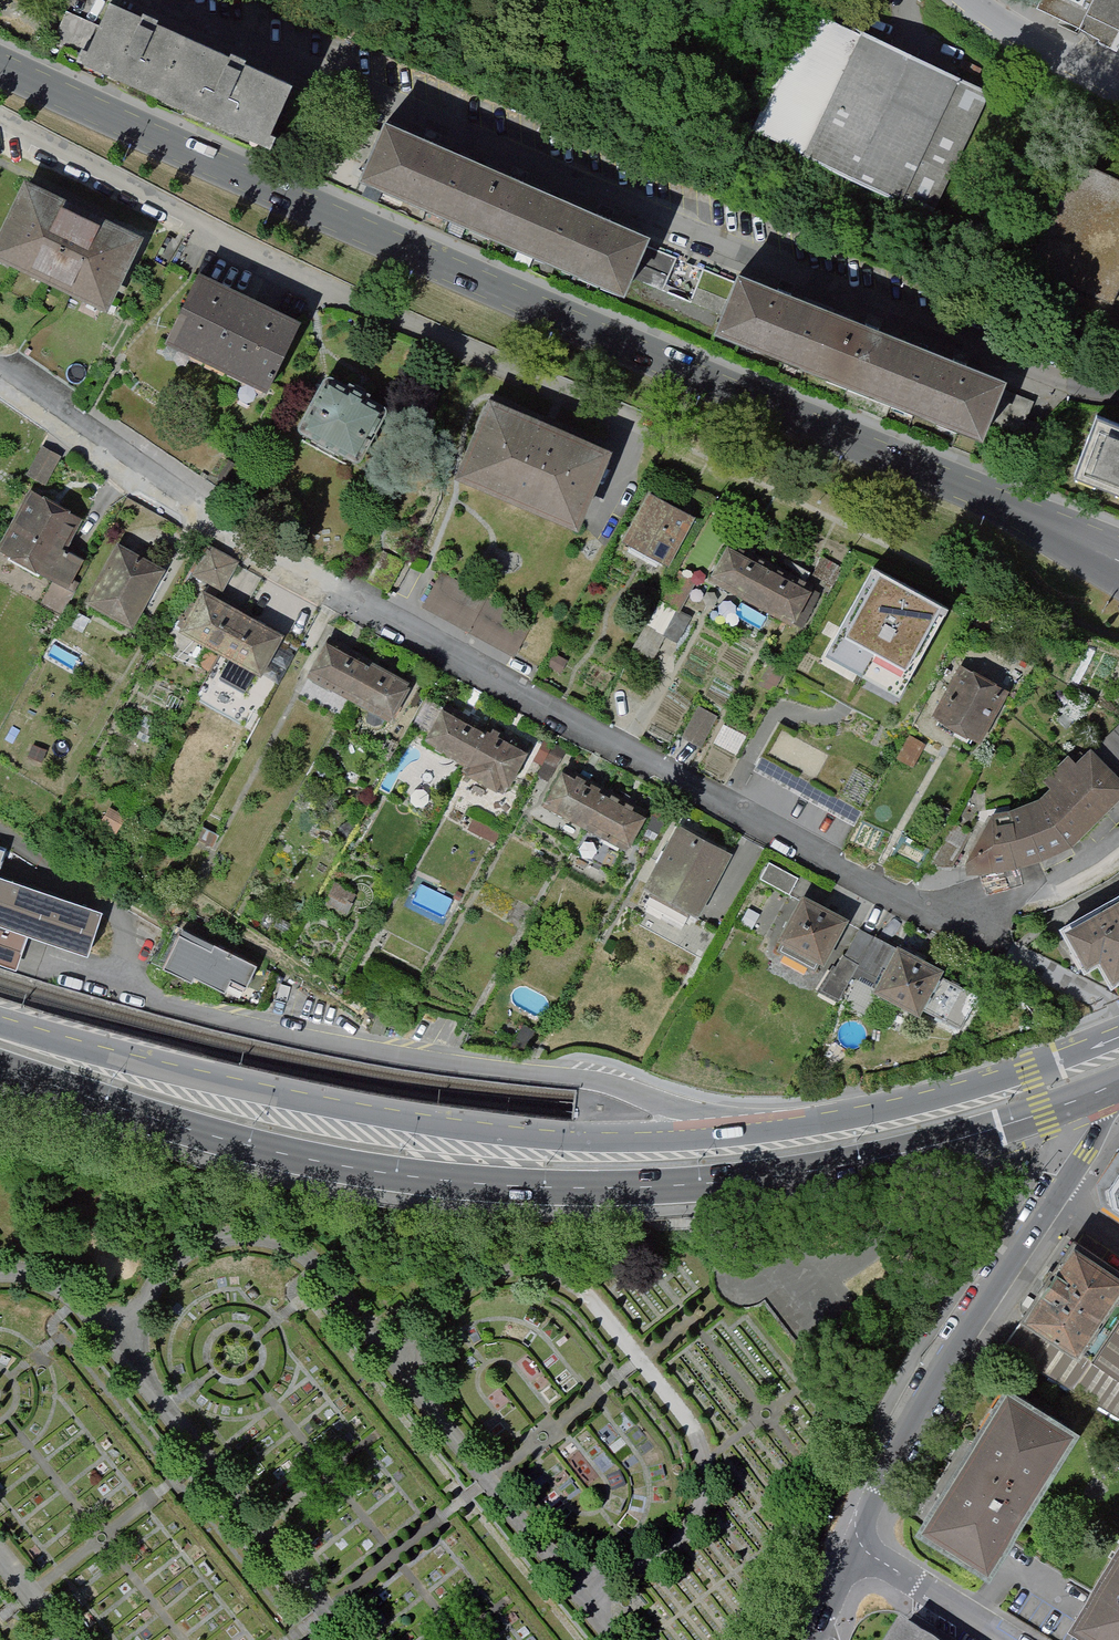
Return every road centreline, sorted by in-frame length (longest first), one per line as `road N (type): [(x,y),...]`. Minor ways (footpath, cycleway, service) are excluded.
road 1 (residential): [(0,382),(188,511),(910,909),(999,910),(1055,892),(1118,845)]
road 2 (tertiary): [(0,67),(1106,557)]
road 3 (primary): [(0,1068),(295,1158),(390,1176),(584,1191),(764,1181),(880,1161),(1118,1087)]
road 4 (primary): [(1118,1039),(1031,1075),(850,1122),(630,1141),(422,1123),(217,1080),(0,1021)]
road 5 (residential): [(1118,394),(1077,390),(147,0)]
road 6 (residential): [(659,432),(231,247),(0,119)]
road 7 (residential): [(857,1548),(926,1398),(1058,1202)]
road 8 (residential): [(967,0),(1118,87)]
road 9 (residential): [(857,1548),(1002,1639)]
road 10 (residential): [(1058,1202),(1118,1091)]

